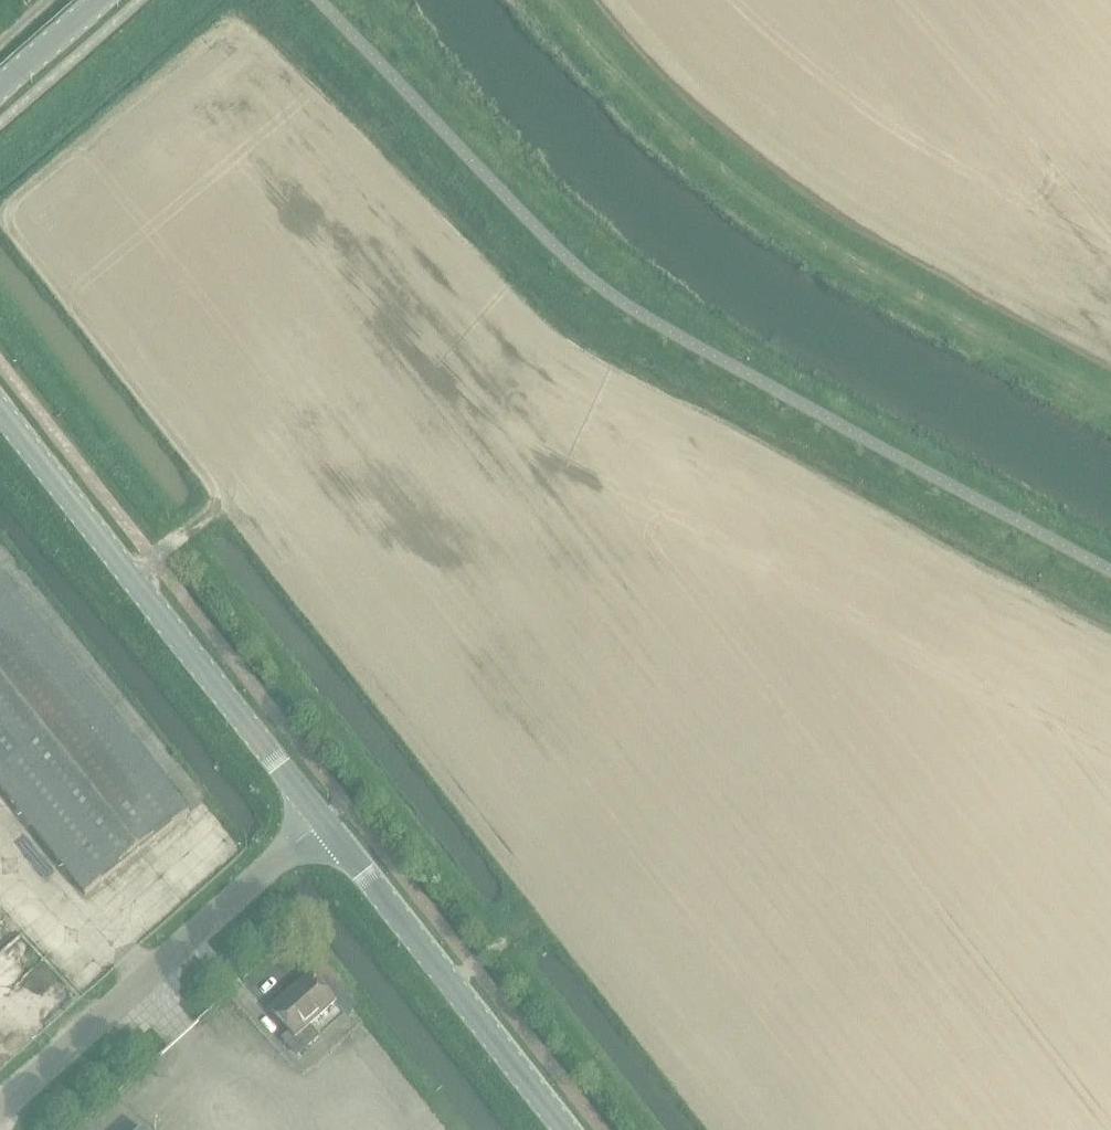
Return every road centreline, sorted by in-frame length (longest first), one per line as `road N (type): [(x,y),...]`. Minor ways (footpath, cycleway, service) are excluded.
road 1 (tertiary): [(321,822),(0,412)]
road 2 (unclassified): [(0,1108),(321,822)]
road 3 (tertiary): [(565,1129),(321,822)]
road 4 (unclassified): [(0,89),(103,0)]

